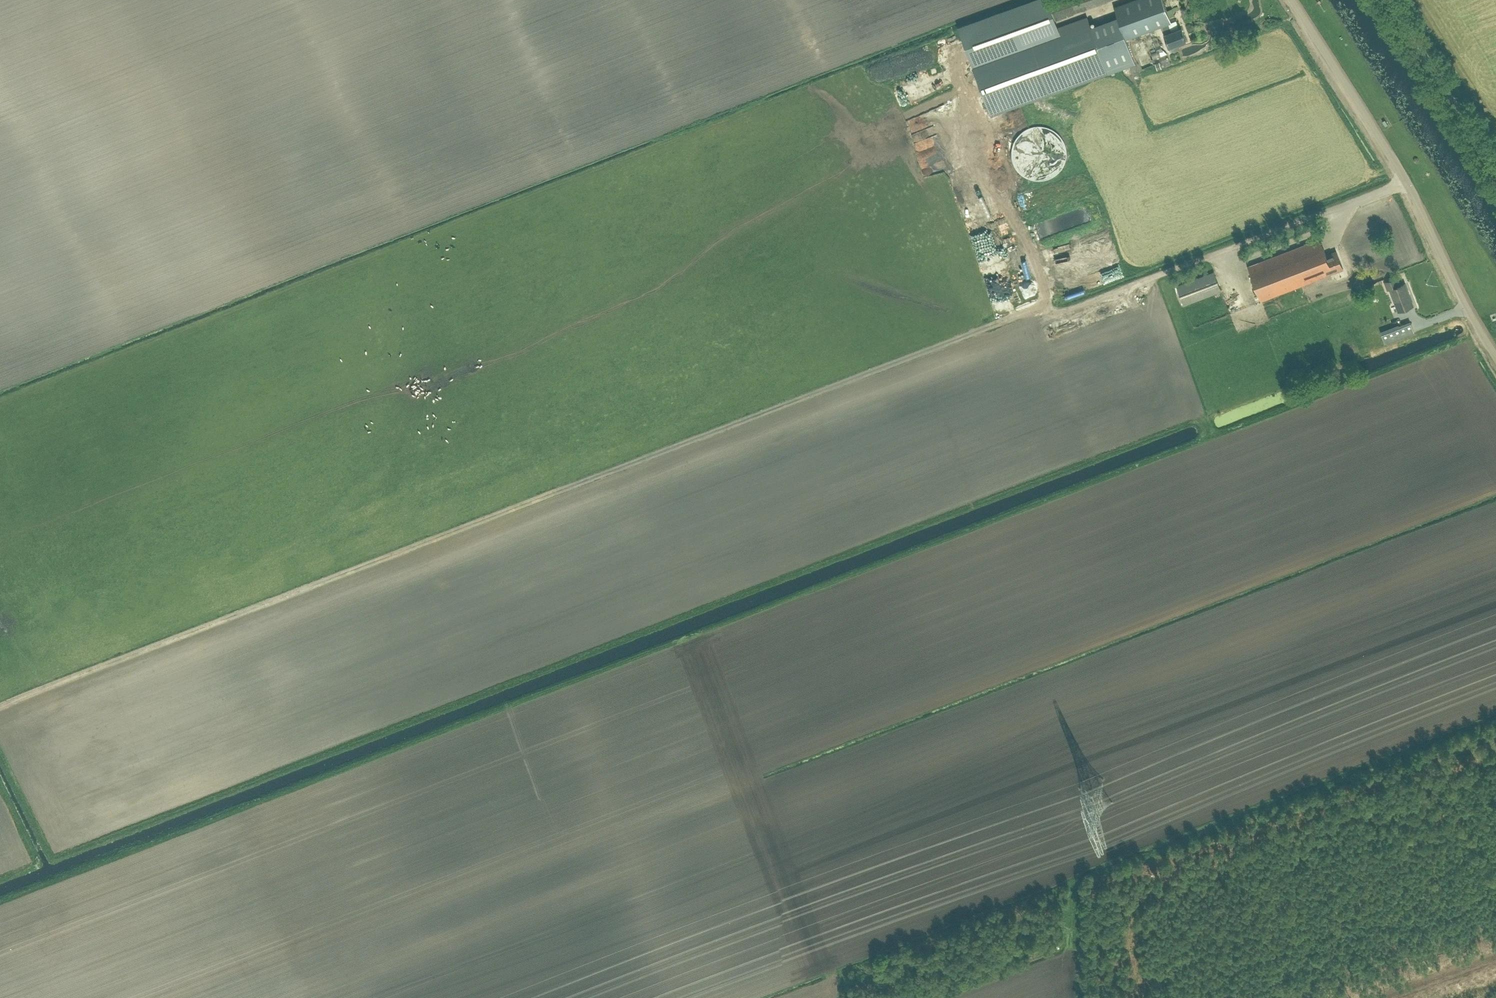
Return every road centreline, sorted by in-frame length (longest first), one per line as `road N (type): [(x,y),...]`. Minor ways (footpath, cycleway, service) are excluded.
road 1 (track): [(0,706),(1406,180)]
road 2 (unclassified): [(1495,355),(1406,180),(1293,0)]
road 3 (unclassified): [(1390,0),(1495,169)]

